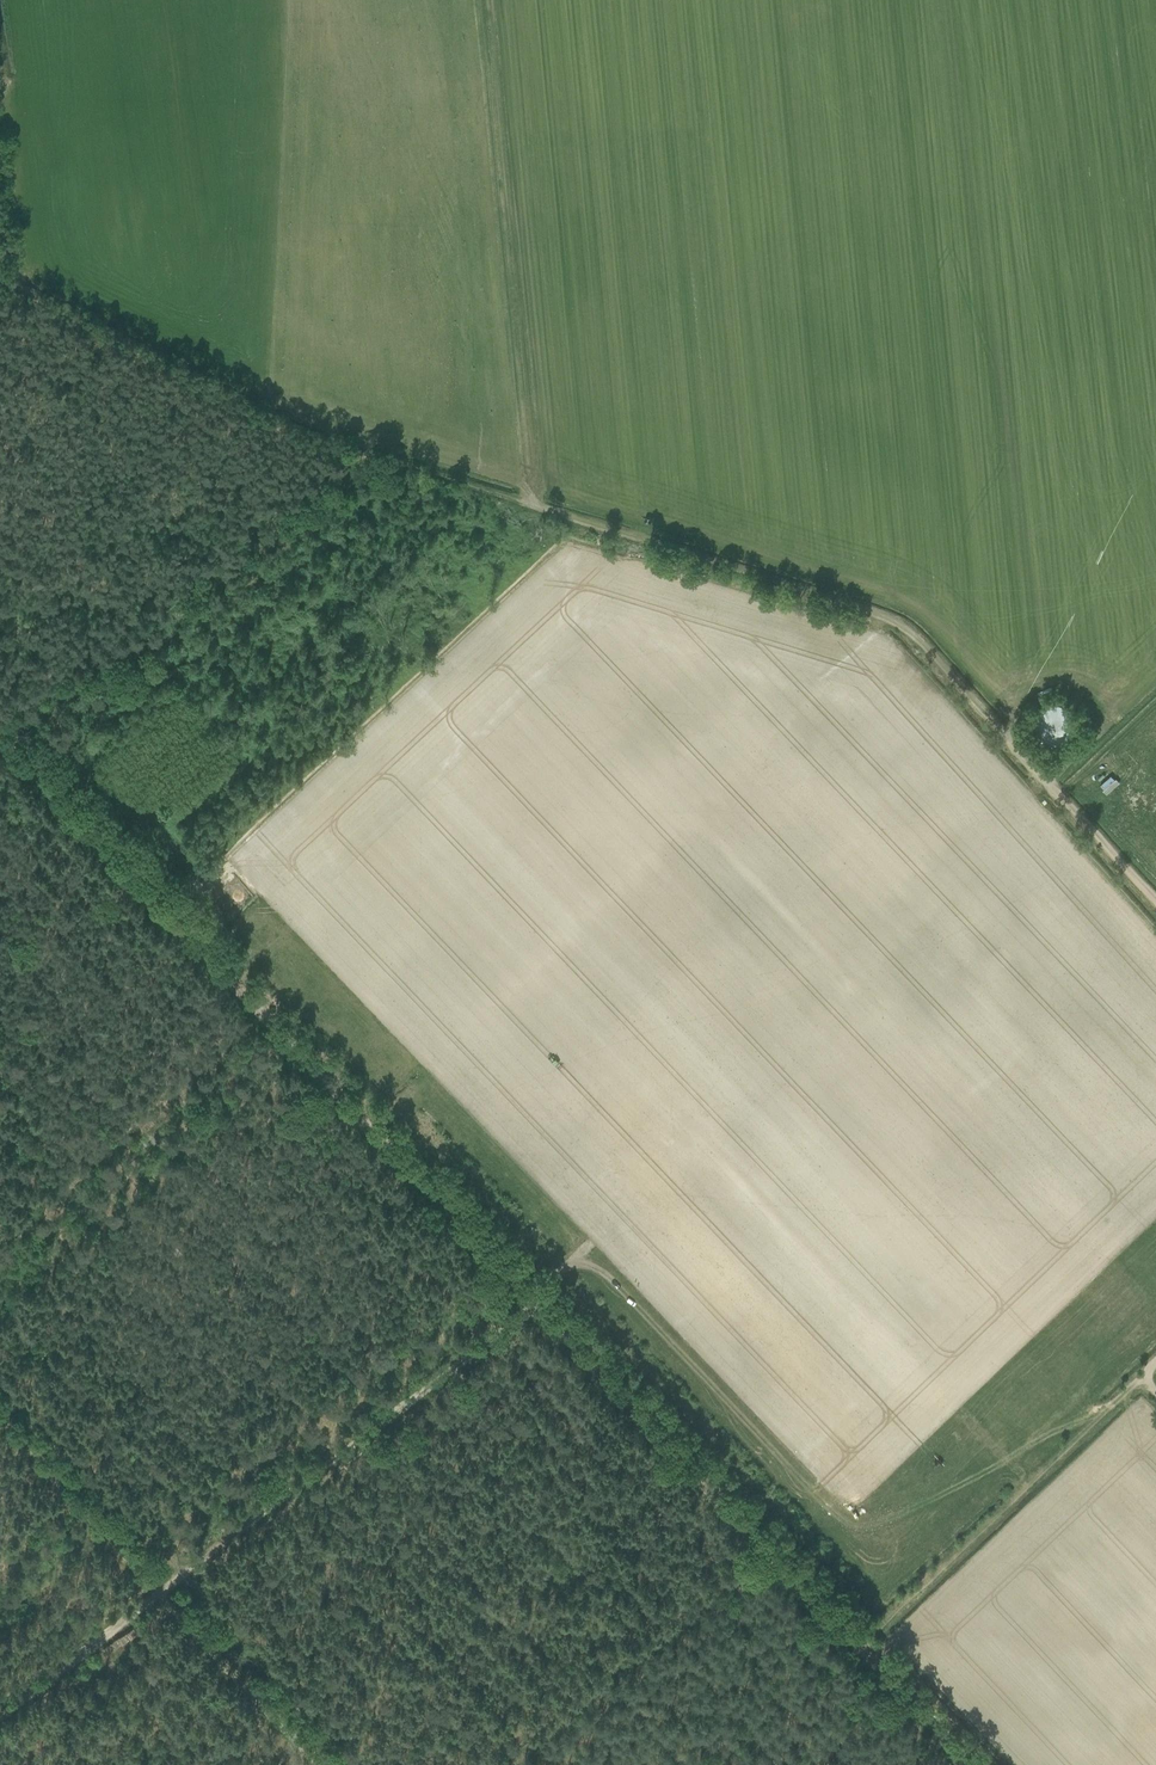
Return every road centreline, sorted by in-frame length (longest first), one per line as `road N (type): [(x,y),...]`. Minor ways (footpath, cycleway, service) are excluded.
road 1 (track): [(354,462),(908,631),(1155,901)]
road 2 (track): [(322,1764),(162,1599),(0,1409)]
road 3 (track): [(859,1648),(1145,1380)]

